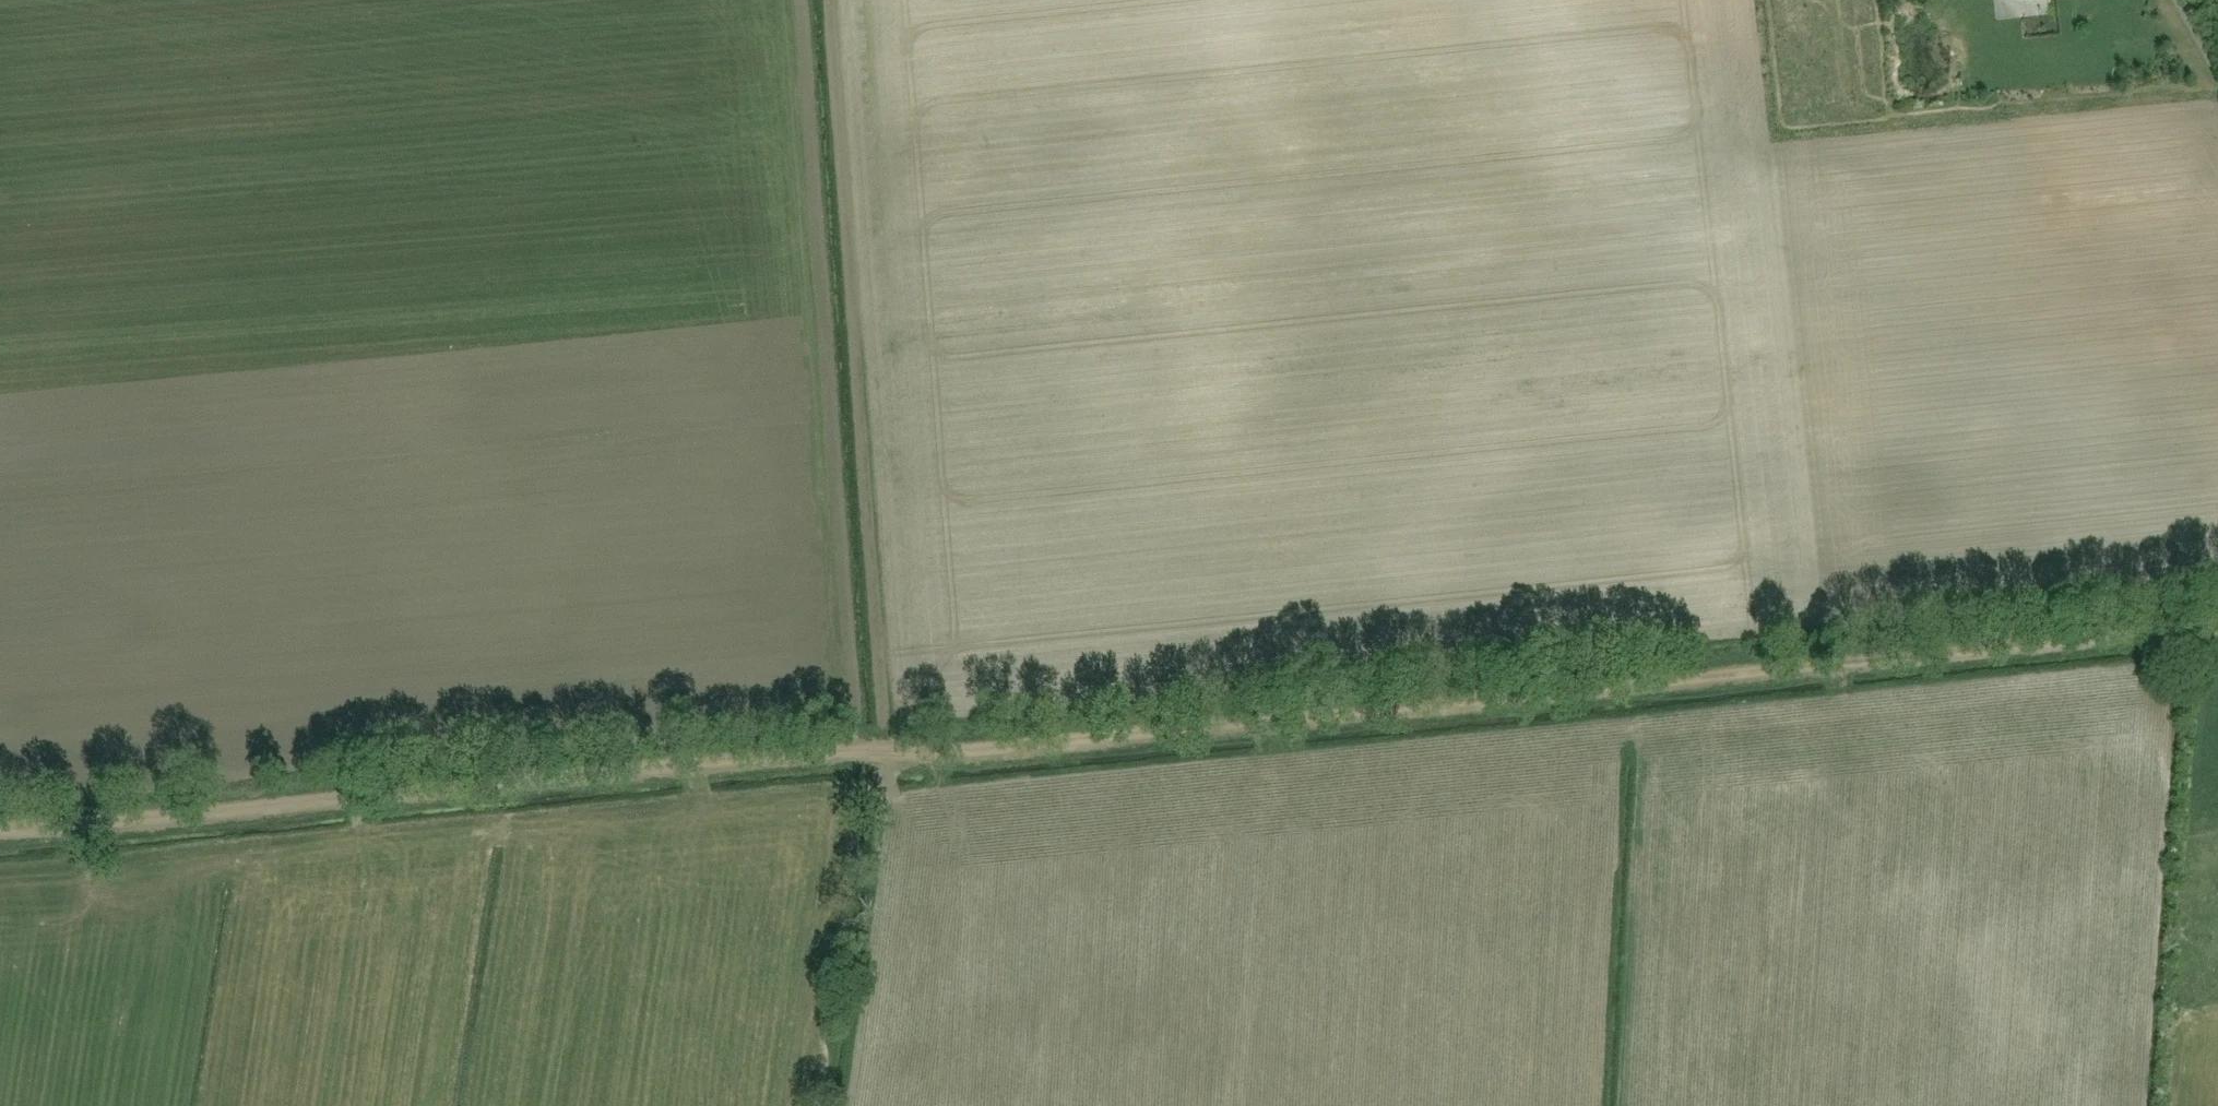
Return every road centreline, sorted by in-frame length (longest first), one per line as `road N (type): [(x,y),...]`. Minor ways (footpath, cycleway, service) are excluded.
road 1 (track): [(2217,622),(940,756),(814,752),(0,832)]

